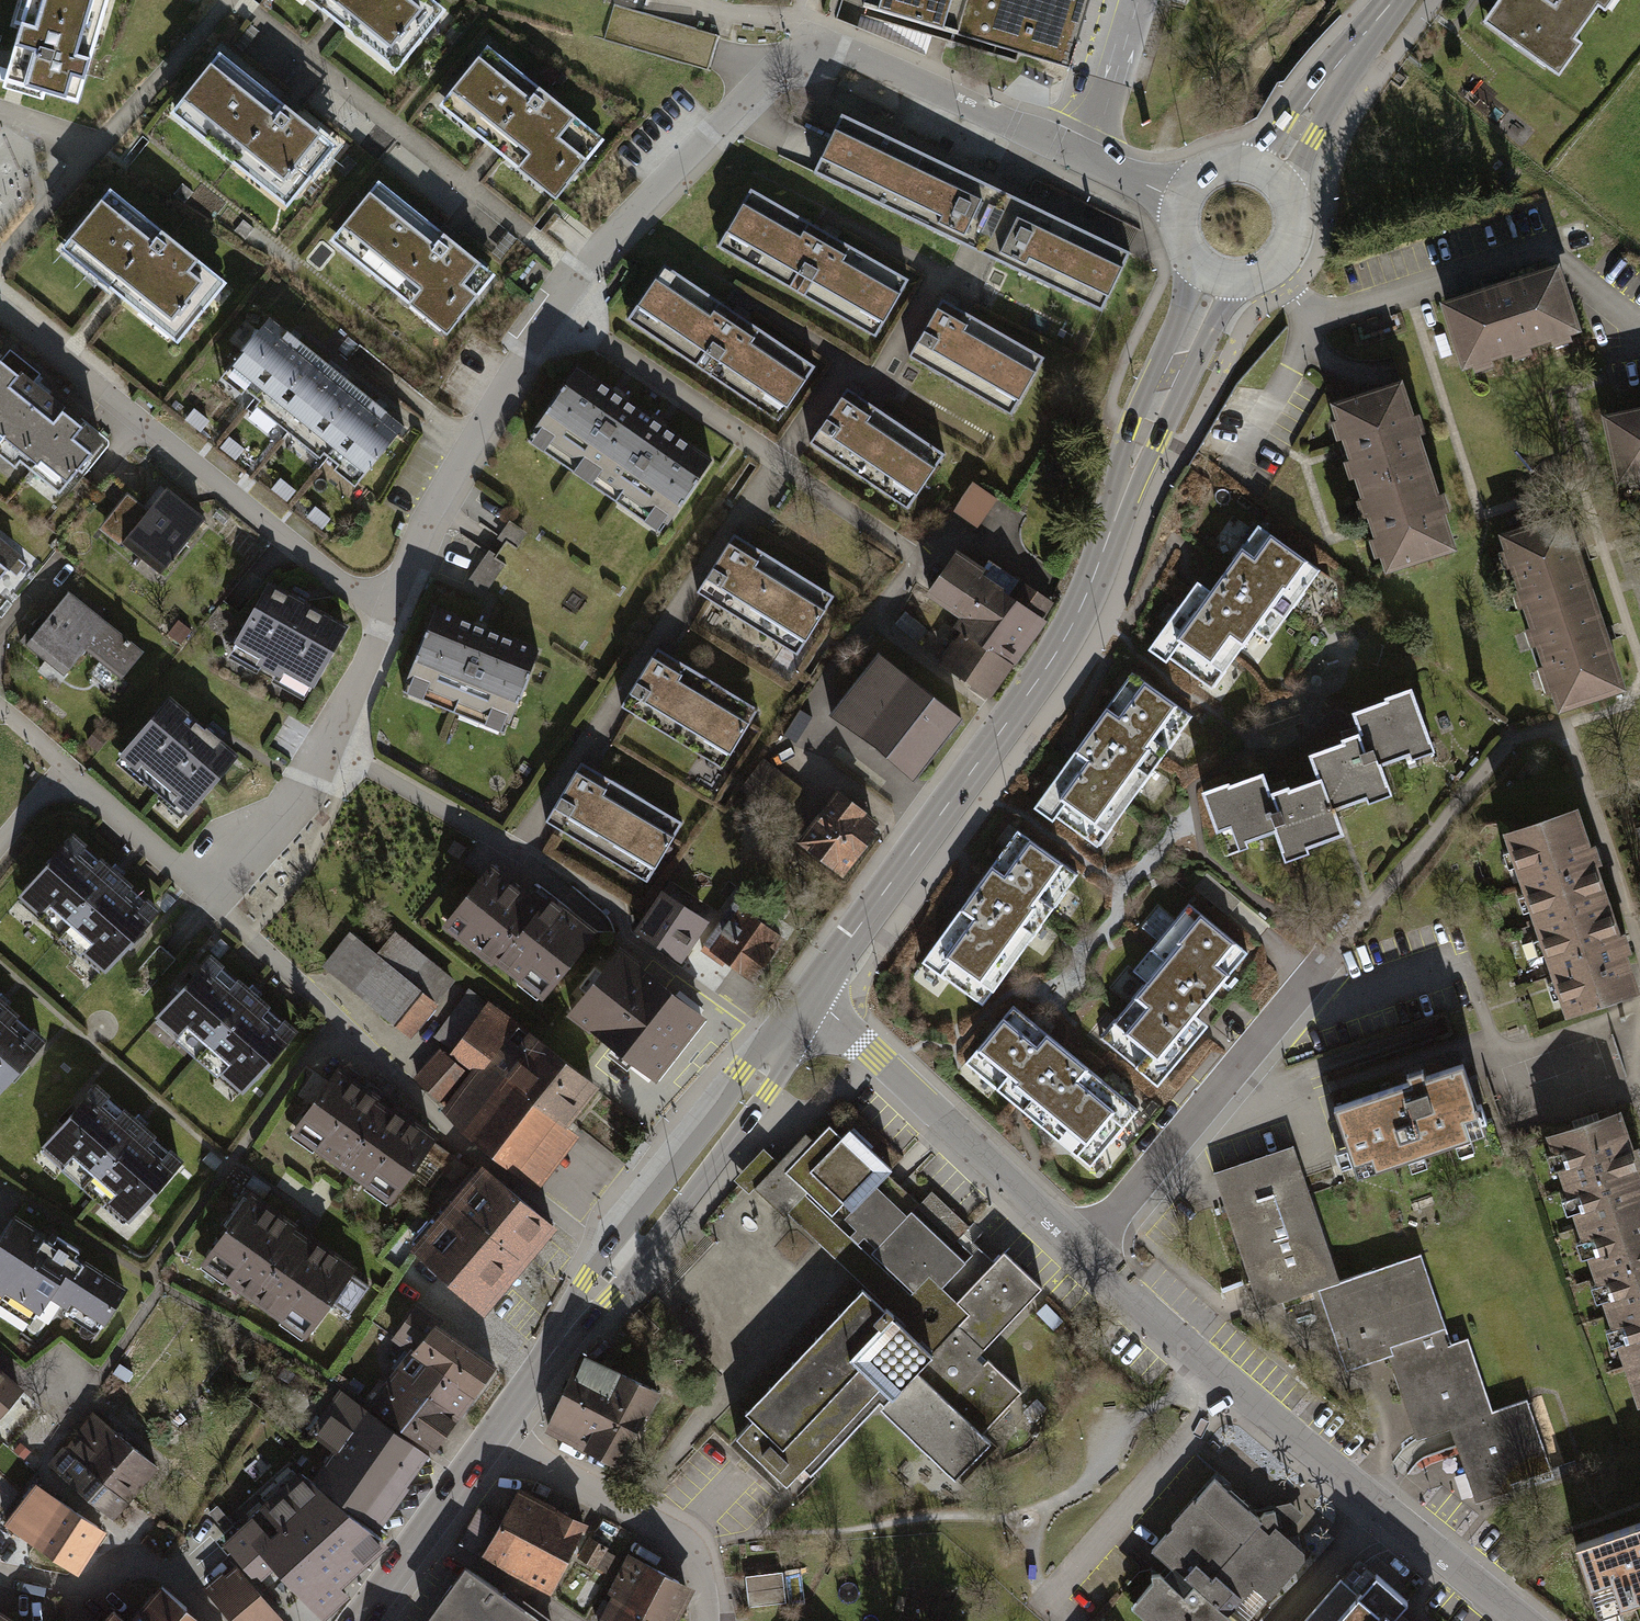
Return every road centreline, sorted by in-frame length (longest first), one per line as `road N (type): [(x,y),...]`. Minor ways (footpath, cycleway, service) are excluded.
road 1 (secondary): [(1212,273),(1074,619),(810,994)]
road 2 (residential): [(1180,203),(837,49),(786,48),(551,299)]
road 3 (residential): [(1082,1247),(1227,1385),(1517,1620)]
road 4 (secondary): [(810,994),(755,1084),(490,1437)]
road 5 (residential): [(389,611),(292,805),(194,883),(66,774)]
road 6 (residential): [(389,611),(358,595),(0,308)]
road 7 (residential): [(551,299),(917,558)]
road 8 (residential): [(810,994),(1082,1247)]
road 9 (residential): [(1082,1247),(1323,968)]
road 10 (residential): [(551,299),(421,517),(389,611)]
road 11 (residential): [(705,1620),(698,1575),(674,1538),(490,1437)]
road 12 (residential): [(0,1577),(71,1589),(157,1564),(217,1620)]
road 13 (secondary): [(490,1437),(359,1620)]
road 14 (secondary): [(1386,0),(1264,174)]
road 15 (secondary): [(1212,273),(1255,272),(1281,249),(1288,208),(1264,174)]

